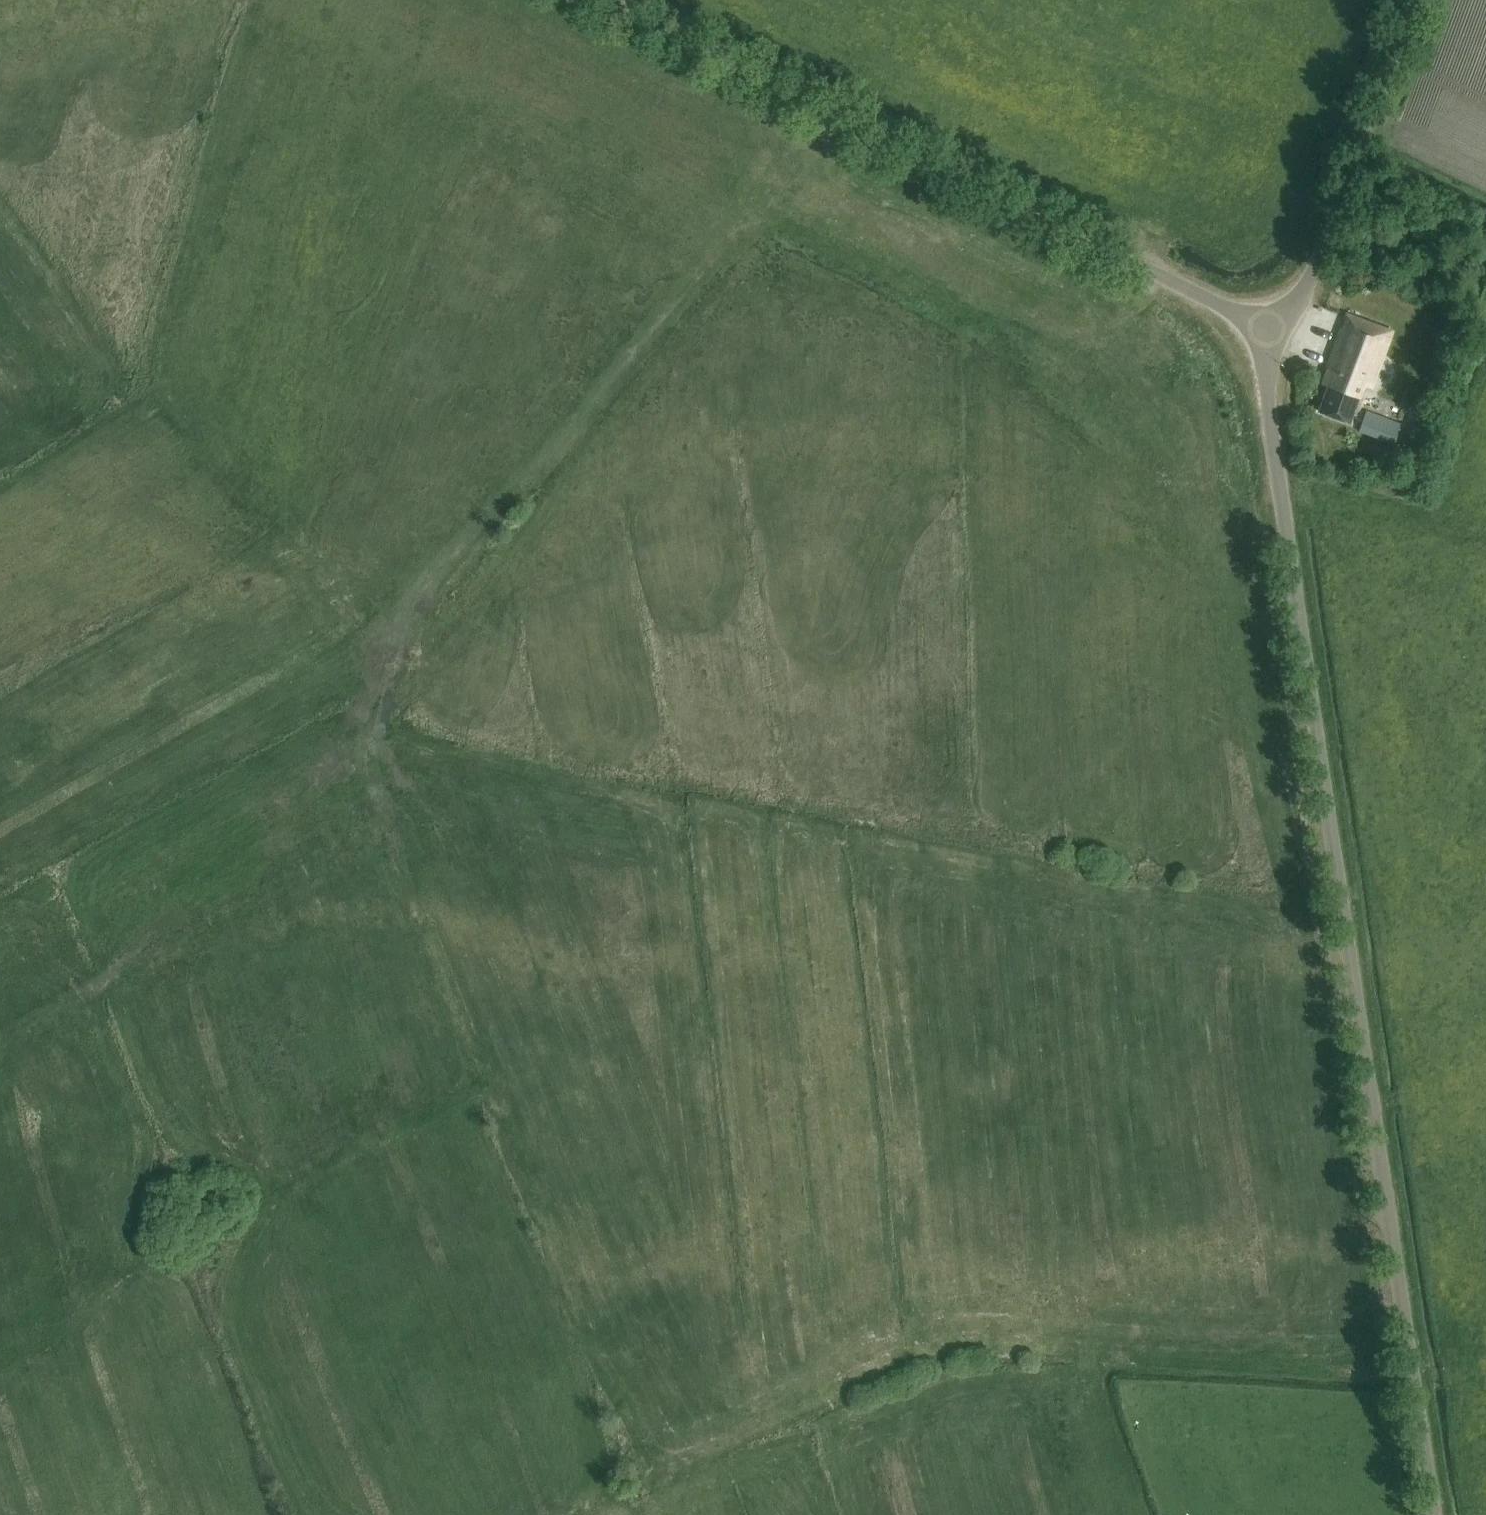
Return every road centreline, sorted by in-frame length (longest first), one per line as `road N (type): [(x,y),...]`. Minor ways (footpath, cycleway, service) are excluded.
road 1 (unclassified): [(1433,1514),(1263,328)]
road 2 (unclassified): [(1263,328),(612,0)]
road 3 (unclassified): [(1263,328),(1310,282),(1412,0)]

